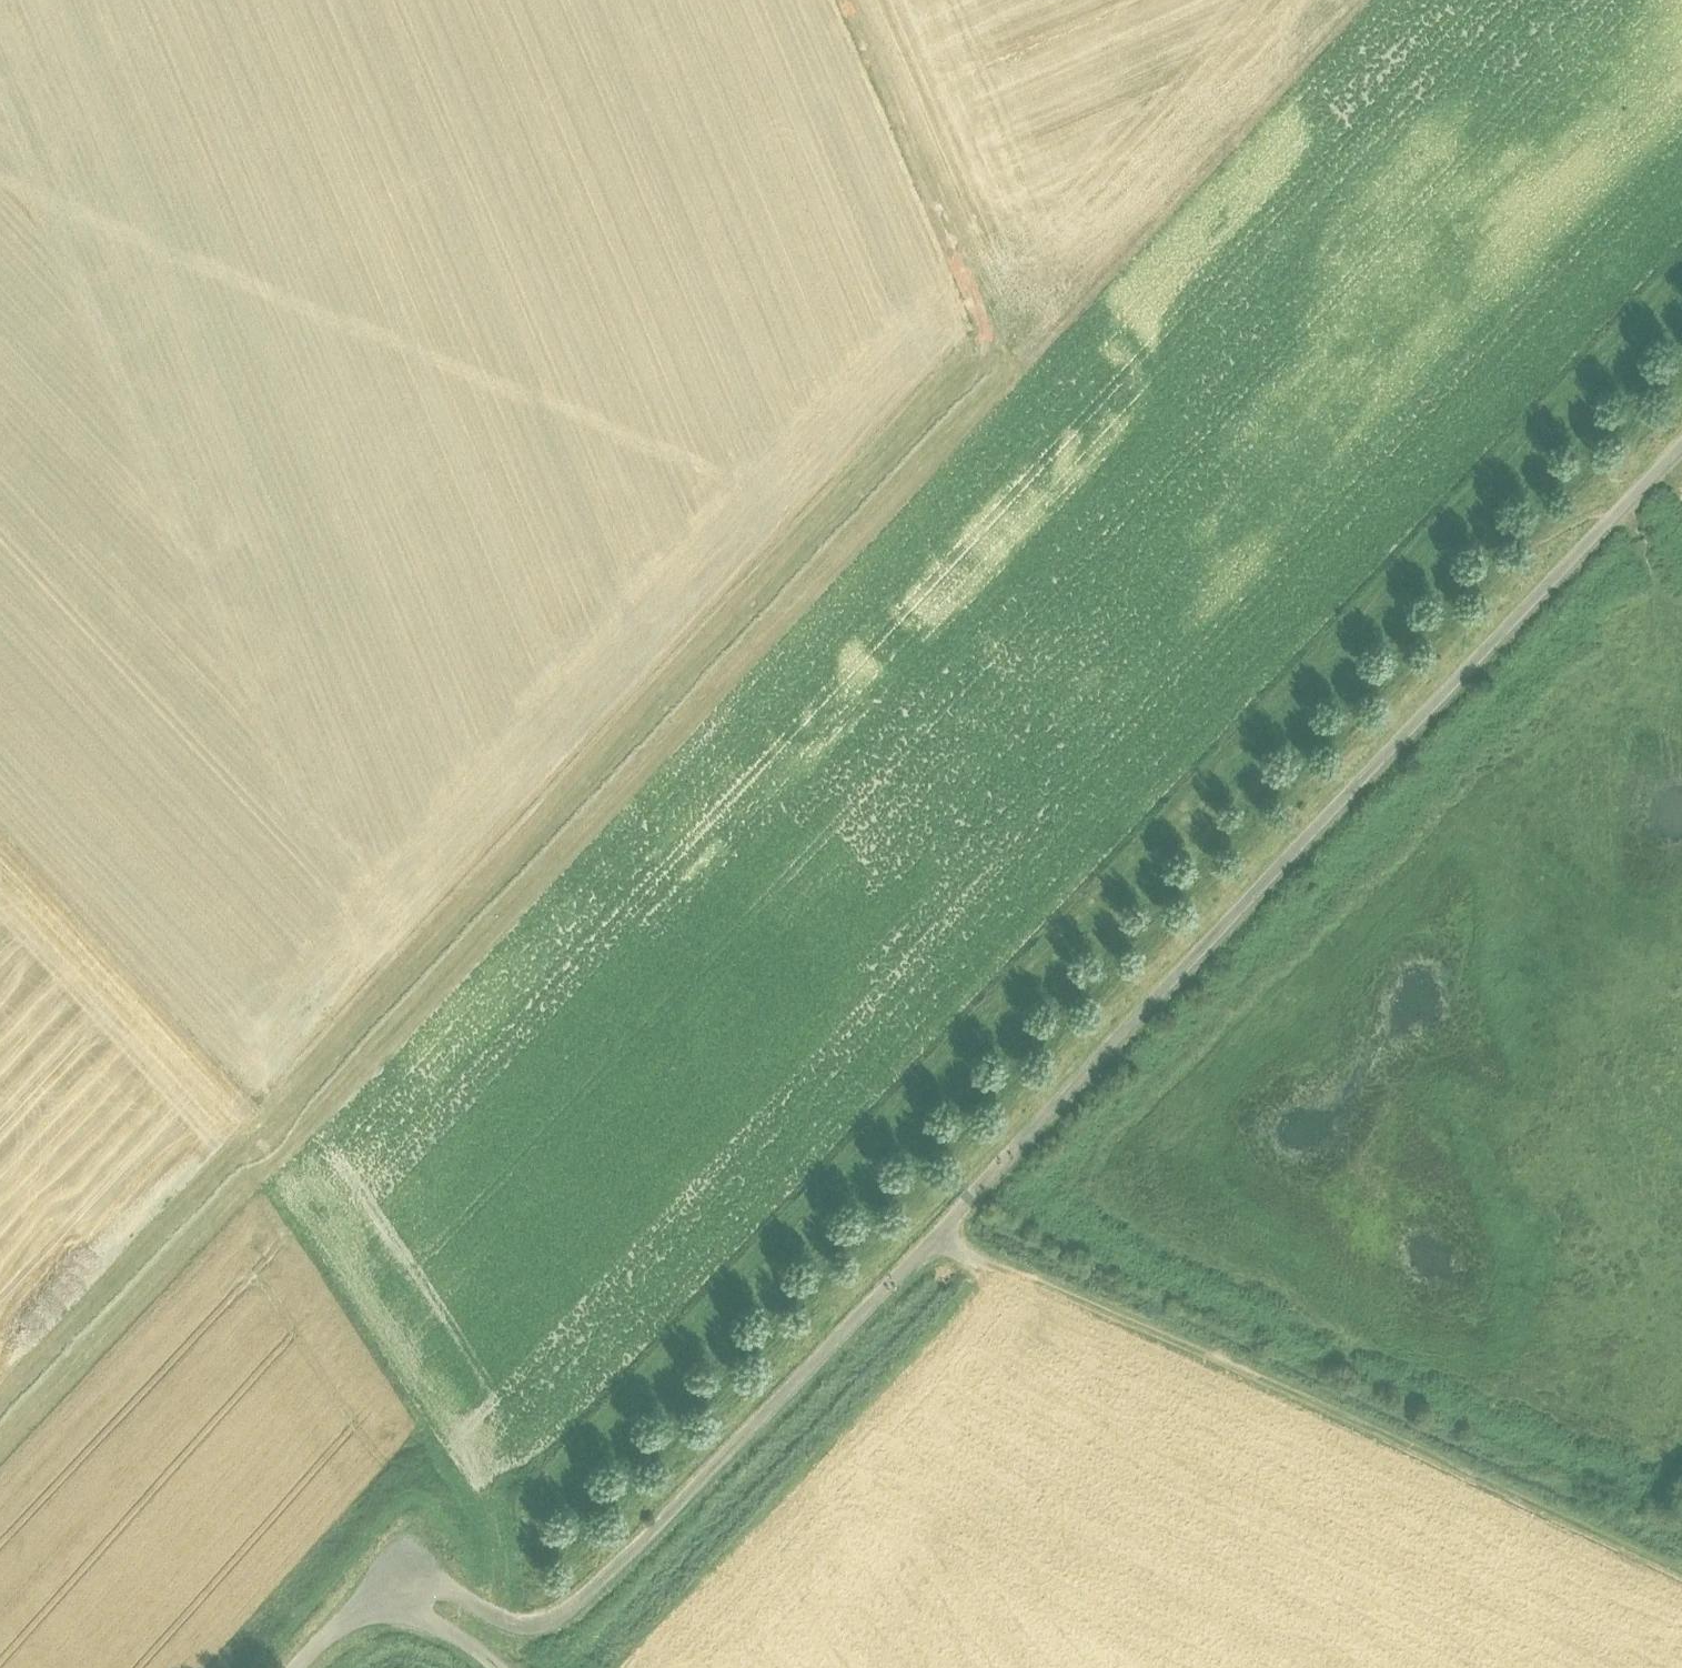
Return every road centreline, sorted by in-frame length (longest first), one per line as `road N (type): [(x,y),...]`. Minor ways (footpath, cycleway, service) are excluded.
road 1 (track): [(541,1625),(591,1590),(935,1239),(1681,445)]
road 2 (track): [(0,1420),(991,350)]
road 3 (track): [(1681,1575),(1355,1420),(935,1239)]
road 4 (track): [(498,1667),(428,1619),(388,1608),(417,1586),(447,1589),(501,1618),(541,1625)]
road 5 (track): [(501,1618),(499,1516),(491,1493)]

